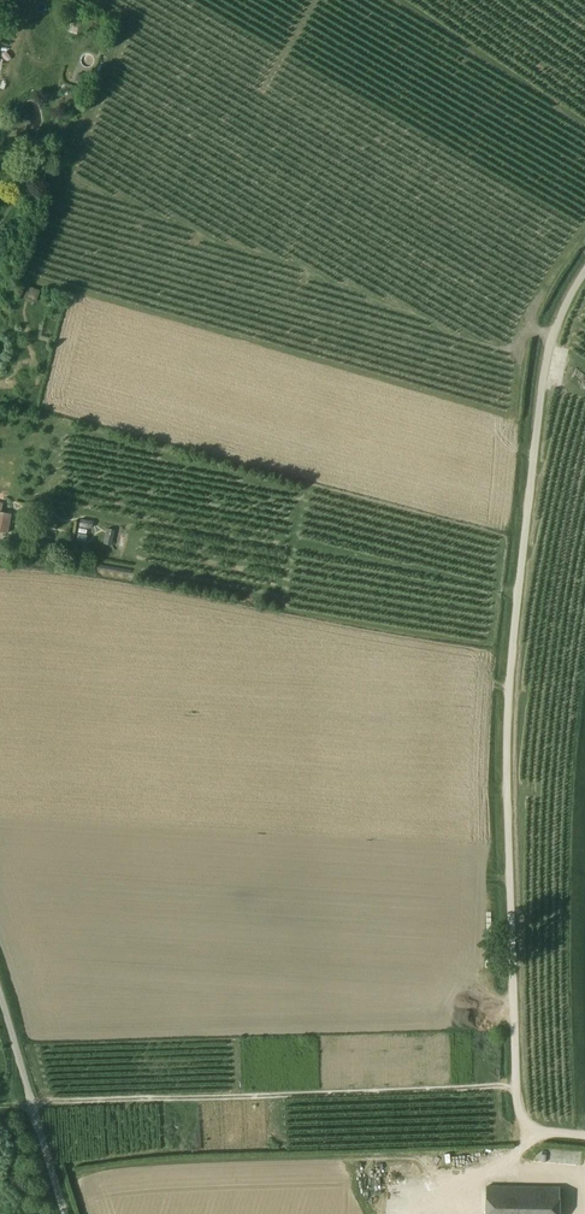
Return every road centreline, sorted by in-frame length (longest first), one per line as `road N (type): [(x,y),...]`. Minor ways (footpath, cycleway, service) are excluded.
road 1 (unclassified): [(584,275),(550,347),(542,389),(508,755),(517,1105),(538,1130),(584,1137)]
road 2 (track): [(31,1102),(515,1086)]
road 3 (unclassified): [(0,1007),(66,1213)]

